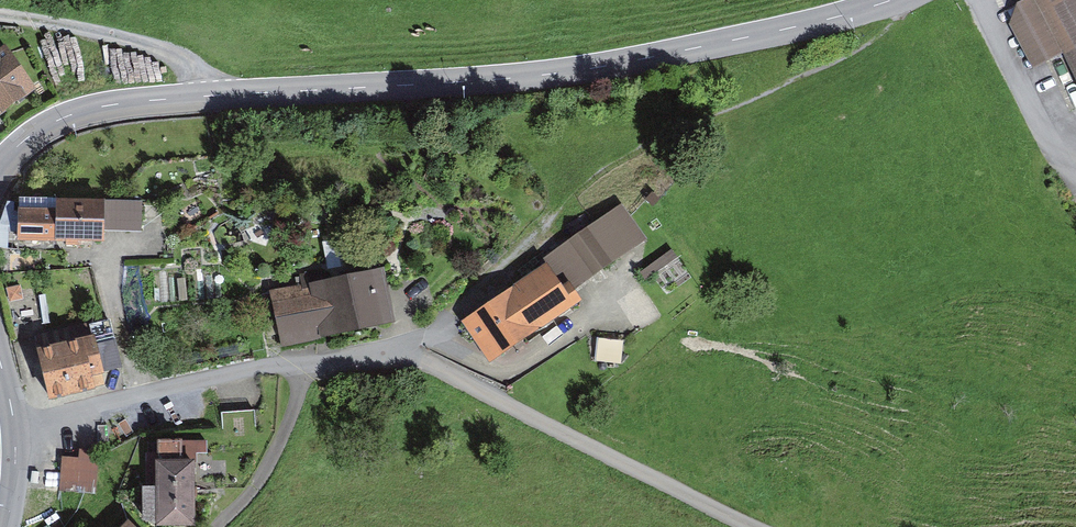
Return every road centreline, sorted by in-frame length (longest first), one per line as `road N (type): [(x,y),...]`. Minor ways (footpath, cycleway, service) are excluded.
road 1 (tertiary): [(895,0),(588,67),(118,104),(72,114),(0,162)]
road 2 (residential): [(304,362),(415,348),(771,526)]
road 3 (residential): [(14,427),(182,382),(304,362)]
road 4 (track): [(227,94),(201,64),(128,25),(0,13)]
road 5 (residential): [(304,362),(274,457),(221,526)]

